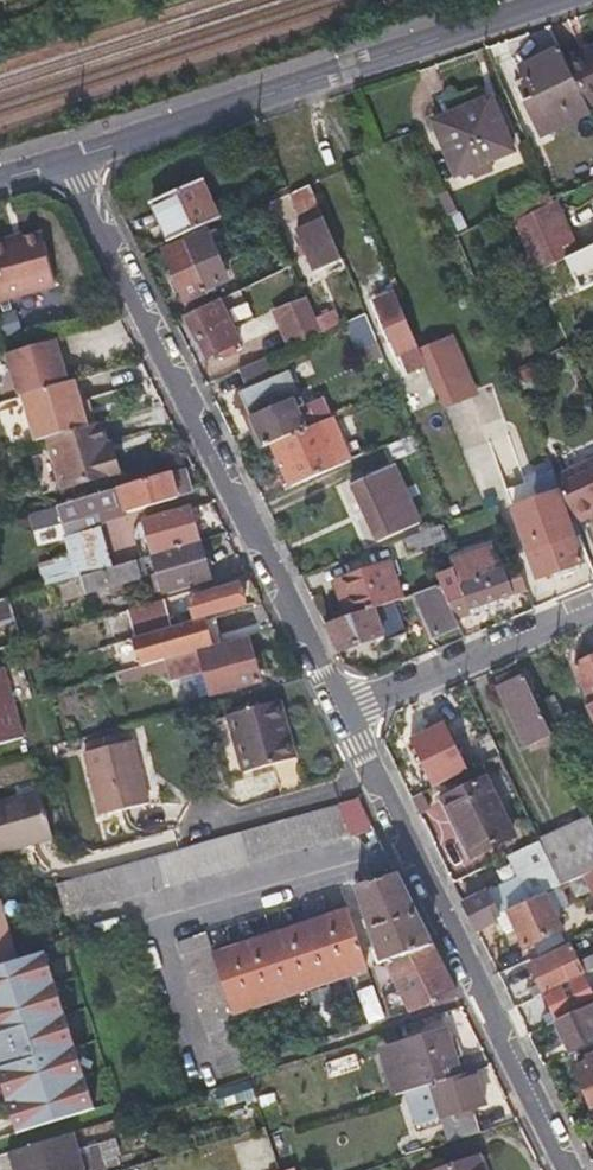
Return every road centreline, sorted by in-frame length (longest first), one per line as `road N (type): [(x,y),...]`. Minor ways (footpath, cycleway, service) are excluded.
road 1 (residential): [(71,159),(340,714)]
road 2 (residential): [(340,714),(569,1169)]
road 3 (residential): [(71,159),(549,0)]
road 4 (residential): [(340,714),(592,607)]

